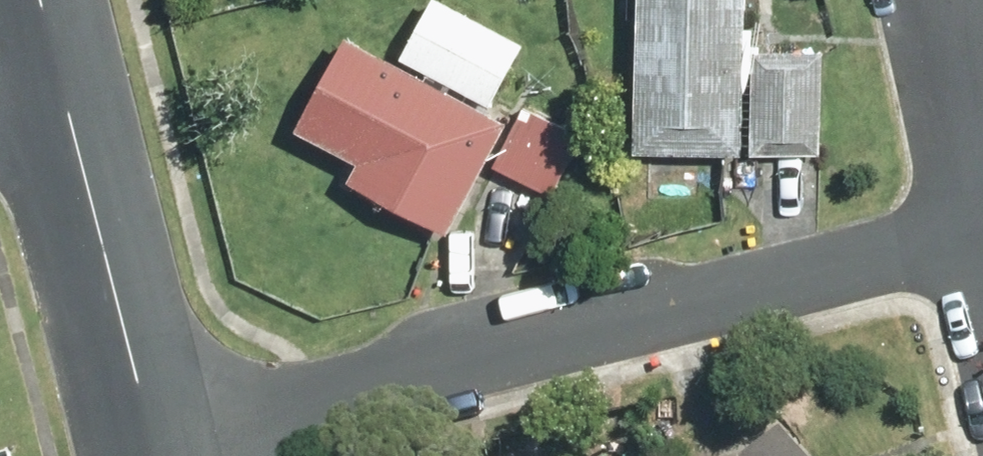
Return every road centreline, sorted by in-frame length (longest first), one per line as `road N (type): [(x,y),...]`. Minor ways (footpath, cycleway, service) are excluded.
road 1 (residential): [(168,443),(982,229)]
road 2 (residential): [(65,90),(168,443)]

